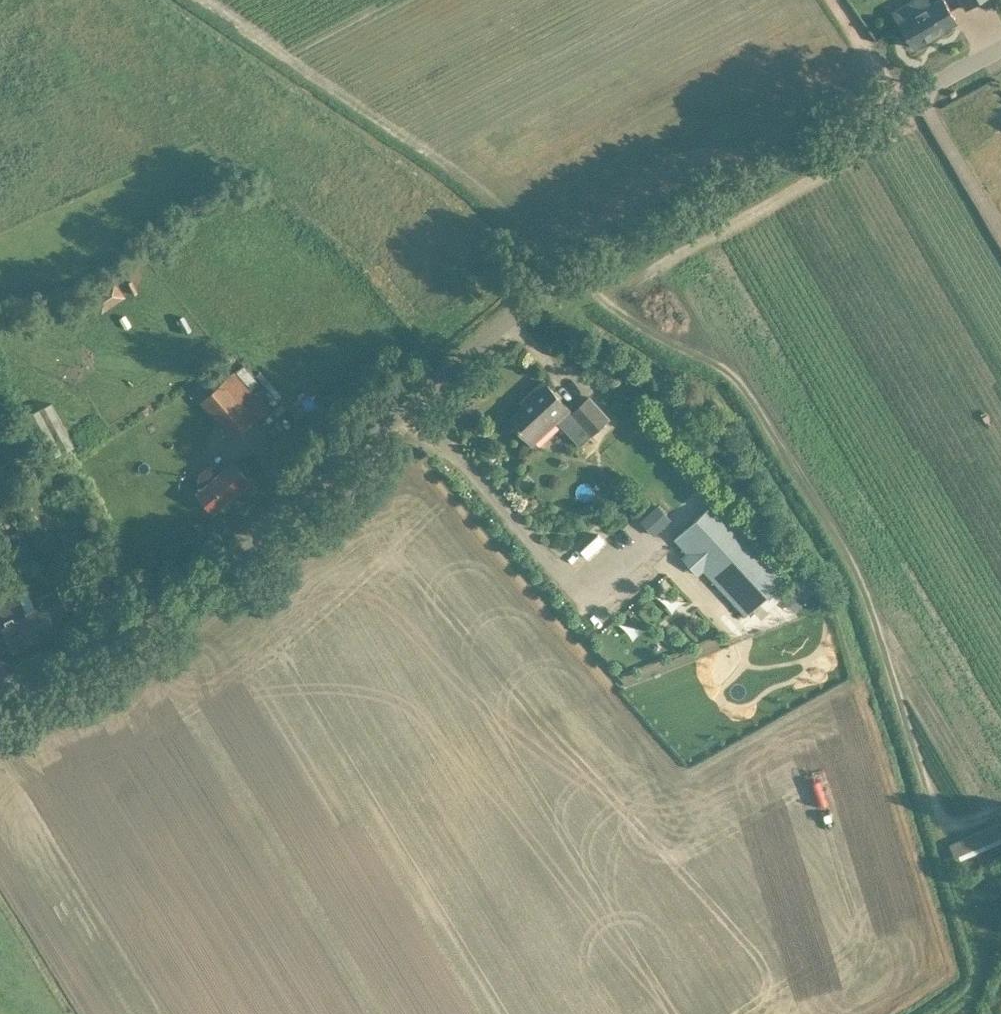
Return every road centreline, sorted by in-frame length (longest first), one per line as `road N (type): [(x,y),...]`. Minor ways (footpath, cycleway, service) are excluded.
road 1 (unclassified): [(0,702),(180,602),(435,382),(567,281),(1000,48)]
road 2 (track): [(903,100),(830,0)]

